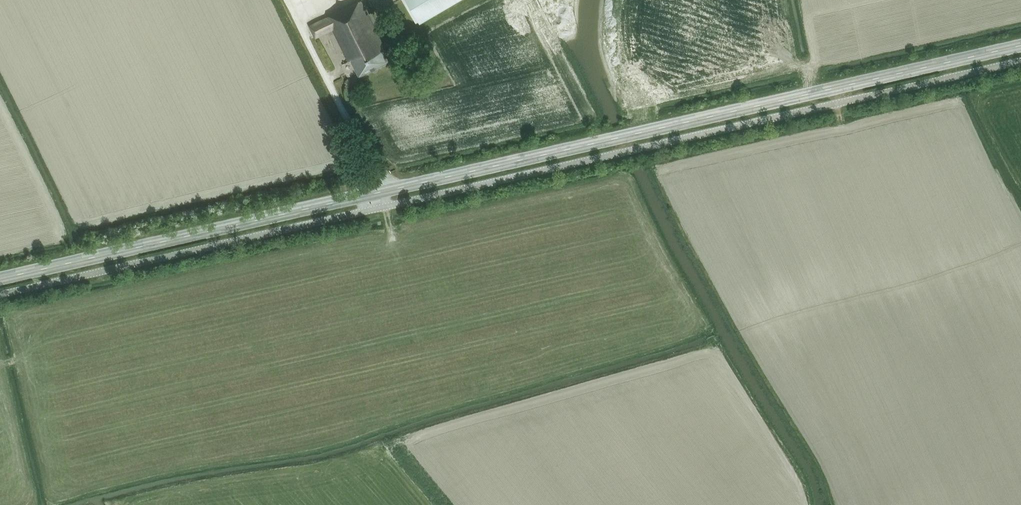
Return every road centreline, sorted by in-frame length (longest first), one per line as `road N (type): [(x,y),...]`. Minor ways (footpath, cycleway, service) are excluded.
road 1 (secondary): [(0,279),(1020,45)]

